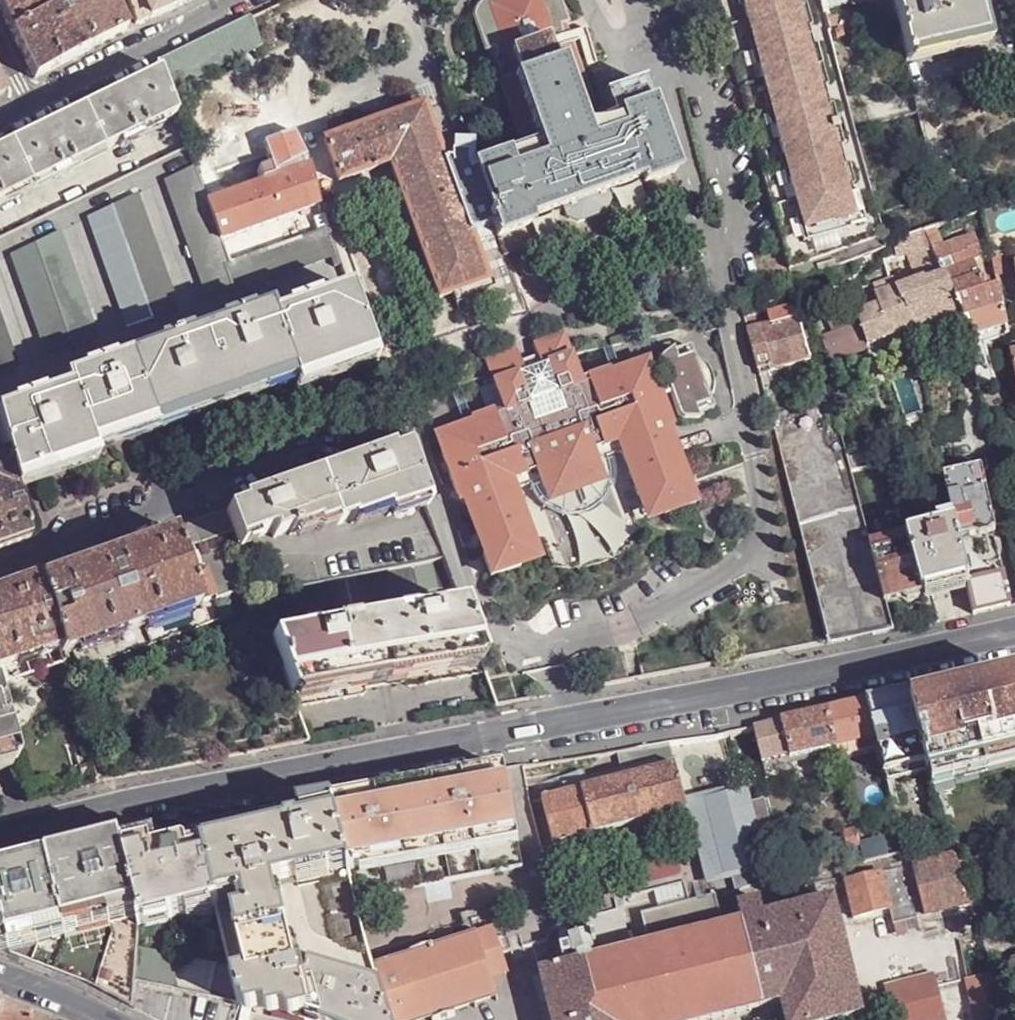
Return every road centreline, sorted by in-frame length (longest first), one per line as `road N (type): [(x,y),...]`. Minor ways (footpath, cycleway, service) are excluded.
road 1 (tertiary): [(1014,634),(702,701),(156,797),(0,839)]
road 2 (residential): [(30,106),(244,0)]
road 3 (residential): [(180,504),(0,569)]

